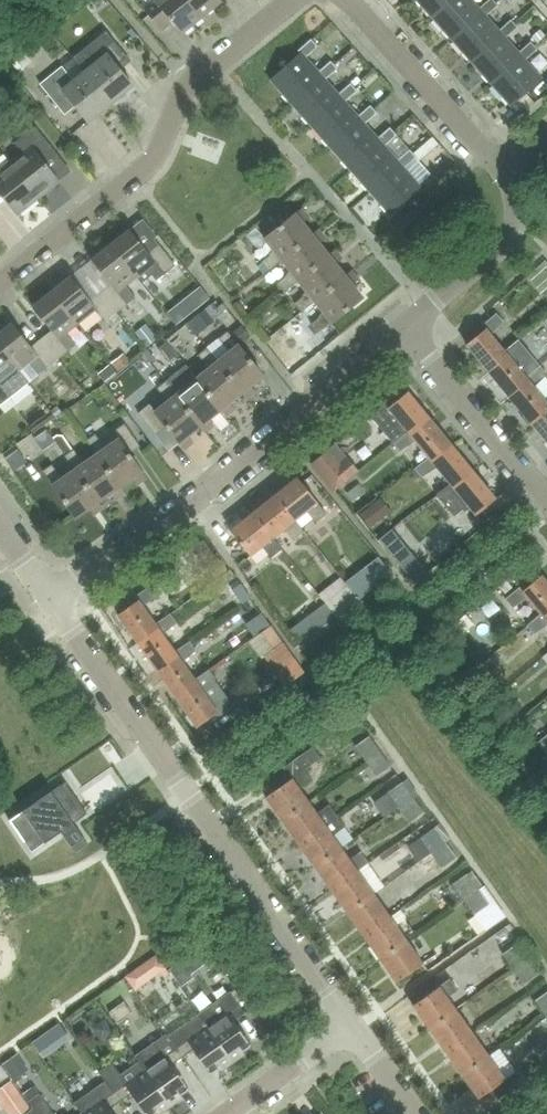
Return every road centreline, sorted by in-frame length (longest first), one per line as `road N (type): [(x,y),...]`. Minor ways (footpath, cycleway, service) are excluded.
road 1 (residential): [(350,1025),(51,598)]
road 2 (residential): [(51,598),(187,503),(405,329)]
road 3 (residential): [(213,64),(428,308)]
road 4 (residential): [(0,283),(138,172),(188,88),(213,64)]
road 5 (residential): [(510,163),(484,150),(351,0)]
road 6 (residential): [(546,500),(405,329)]
road 7 (residential): [(428,308),(511,226),(510,163)]
road 8 (residential): [(225,1113),(350,1025)]

